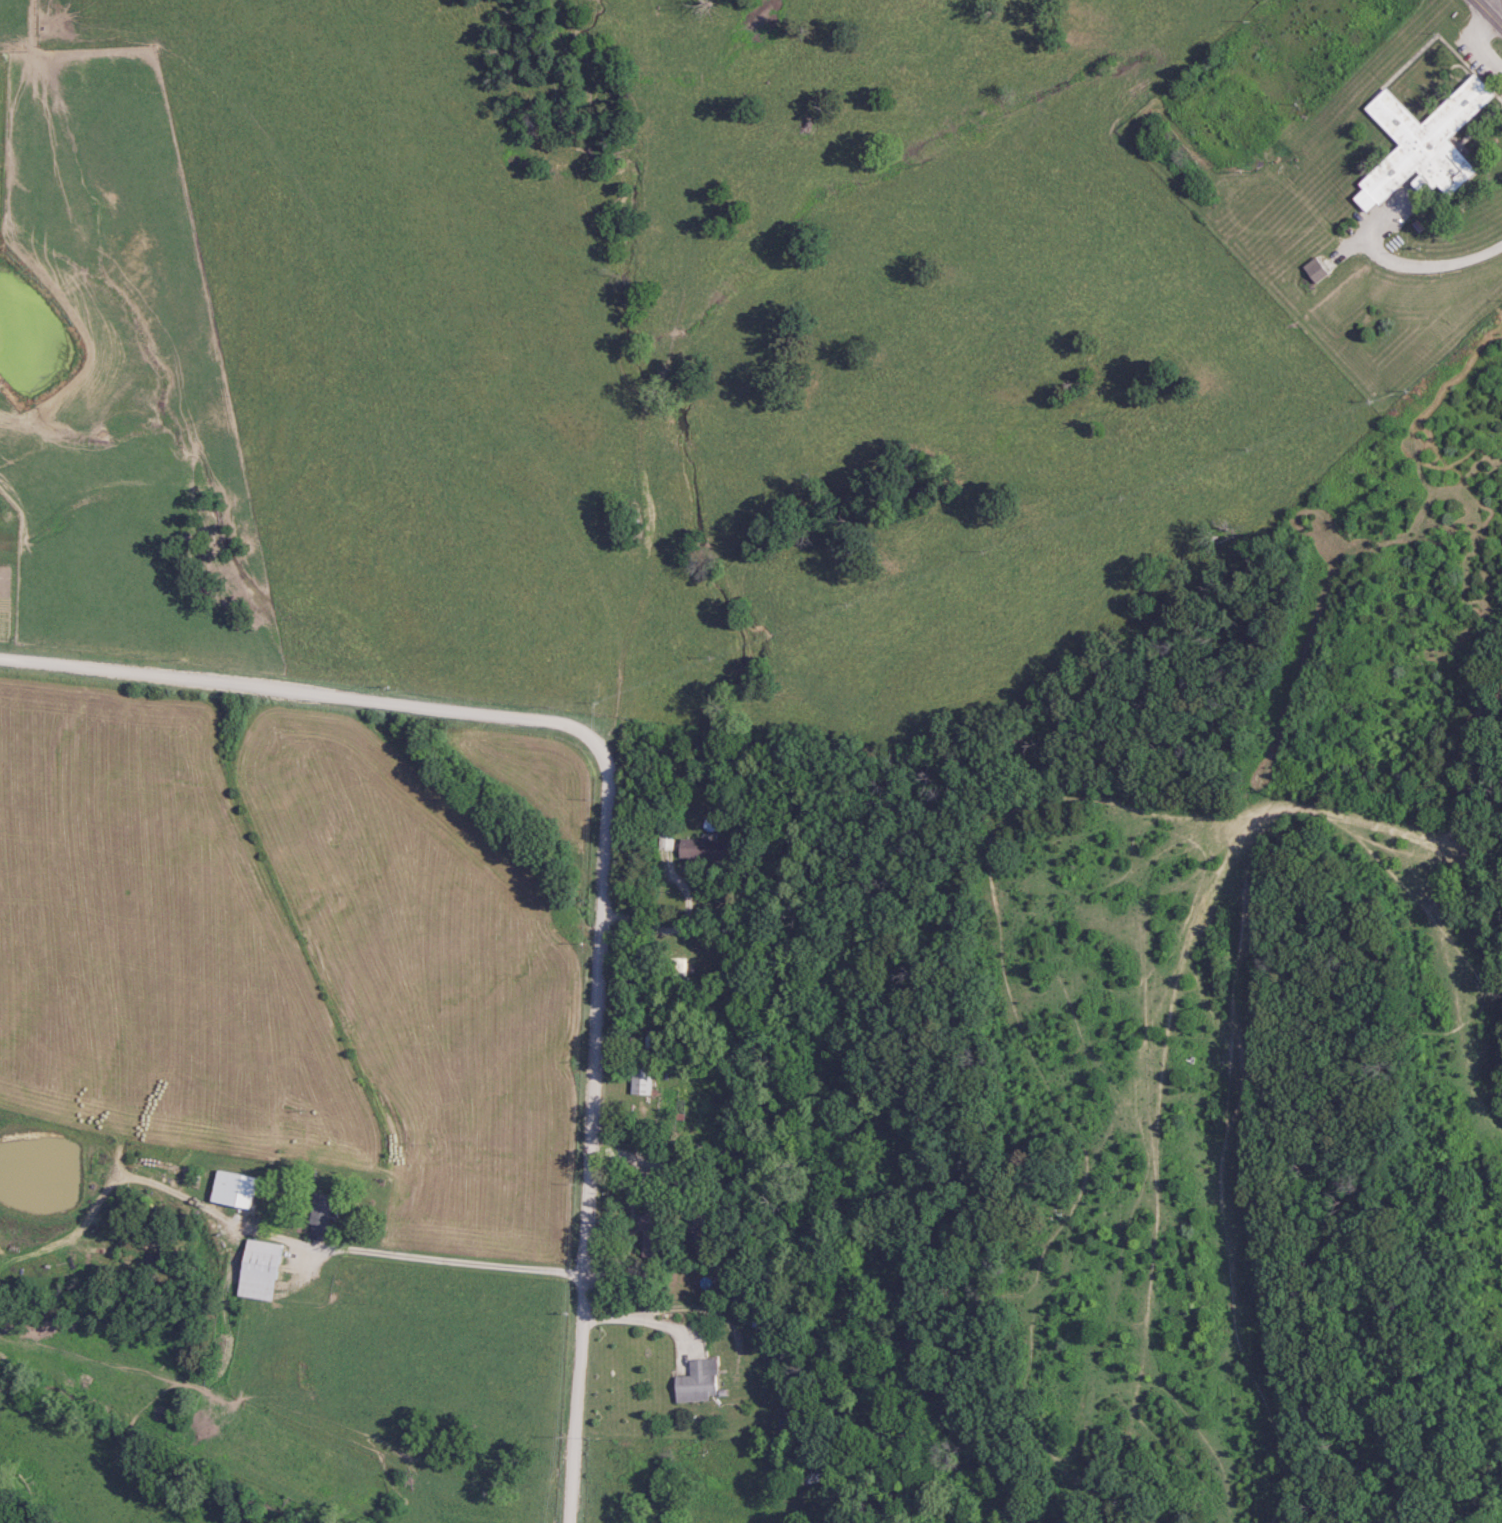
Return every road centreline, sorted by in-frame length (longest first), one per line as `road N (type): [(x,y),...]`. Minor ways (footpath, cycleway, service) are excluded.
road 1 (residential): [(576,1522),(615,775),(604,743),(574,717),(0,654)]
road 2 (residential): [(594,1267),(331,1251)]
road 3 (residential): [(1501,245),(1468,259),(1421,261),(1400,258),(1379,241)]

